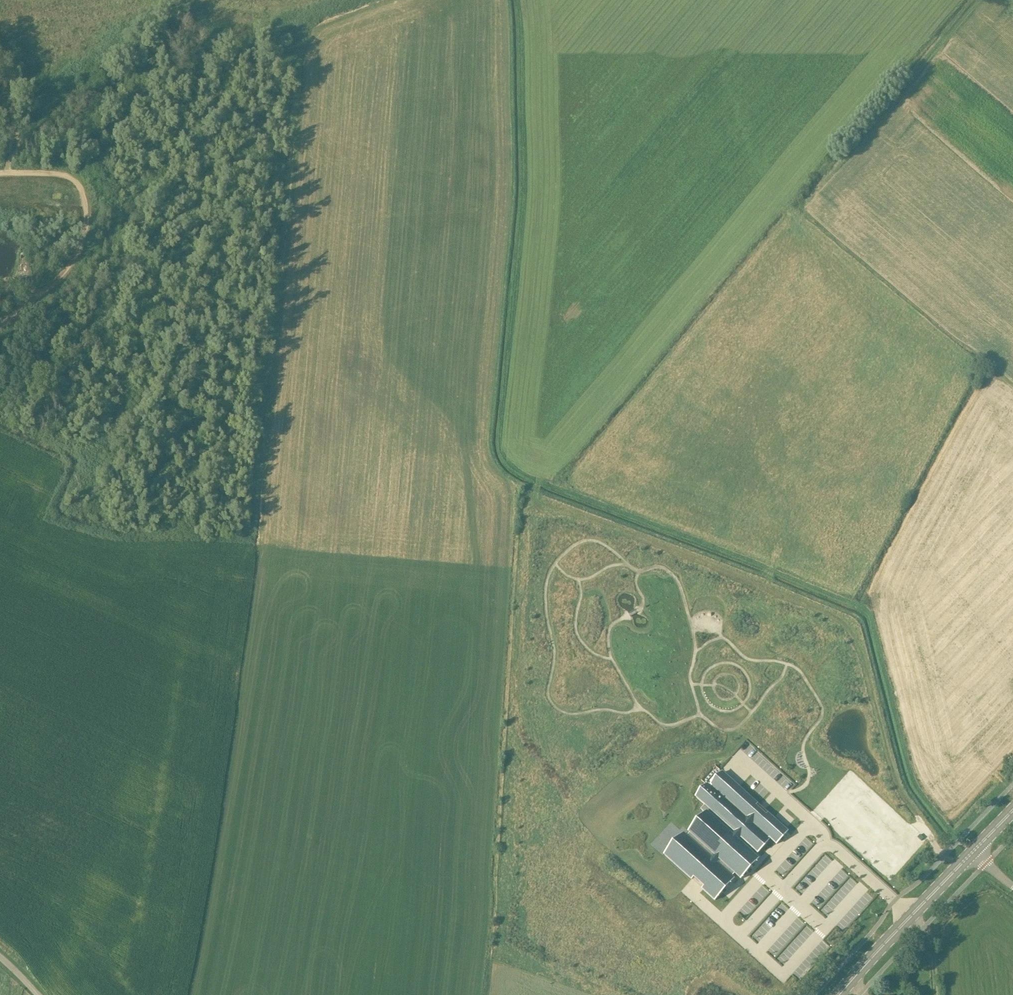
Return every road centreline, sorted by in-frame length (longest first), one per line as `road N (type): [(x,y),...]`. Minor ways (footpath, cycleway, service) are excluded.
road 1 (primary): [(839,994),(972,853)]

